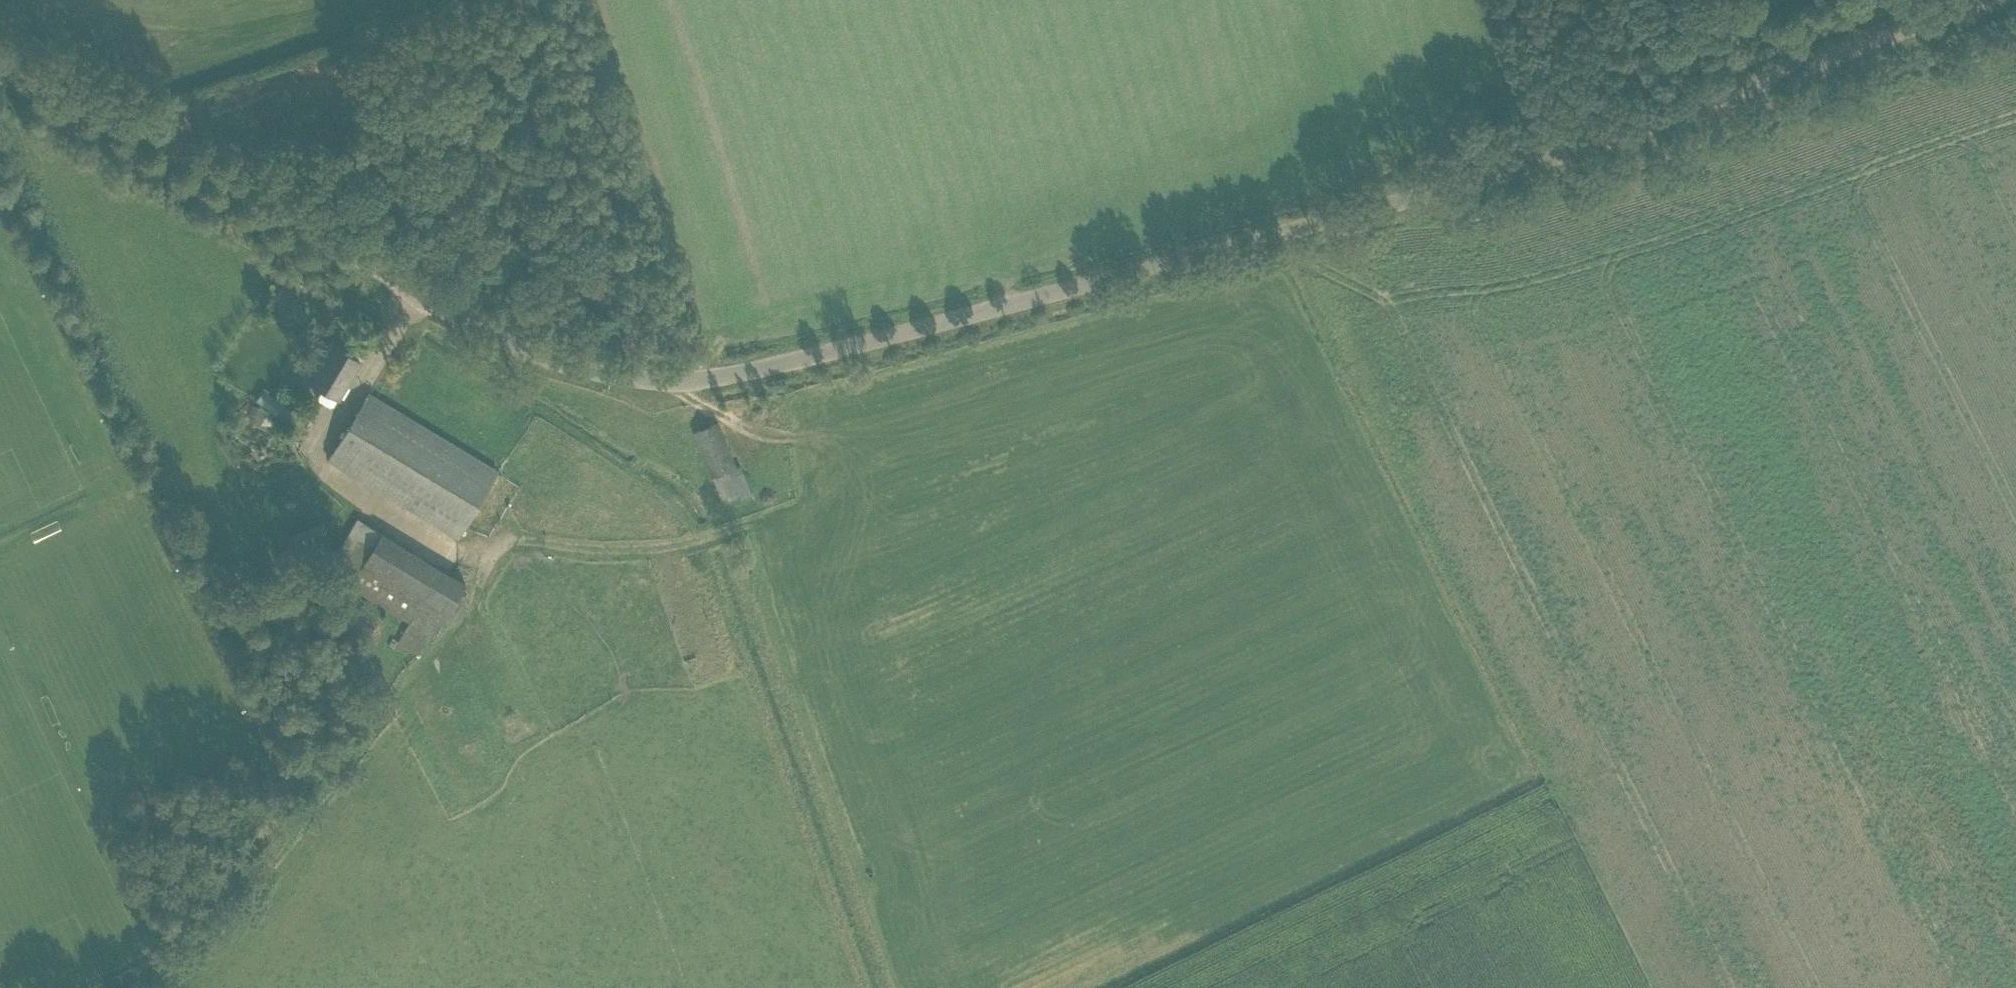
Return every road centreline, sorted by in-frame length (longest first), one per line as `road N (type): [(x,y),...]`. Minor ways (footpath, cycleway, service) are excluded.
road 1 (unclassified): [(0,56),(85,93),(477,329),(592,374),(671,382),(750,372),(1526,166),(1982,0)]

